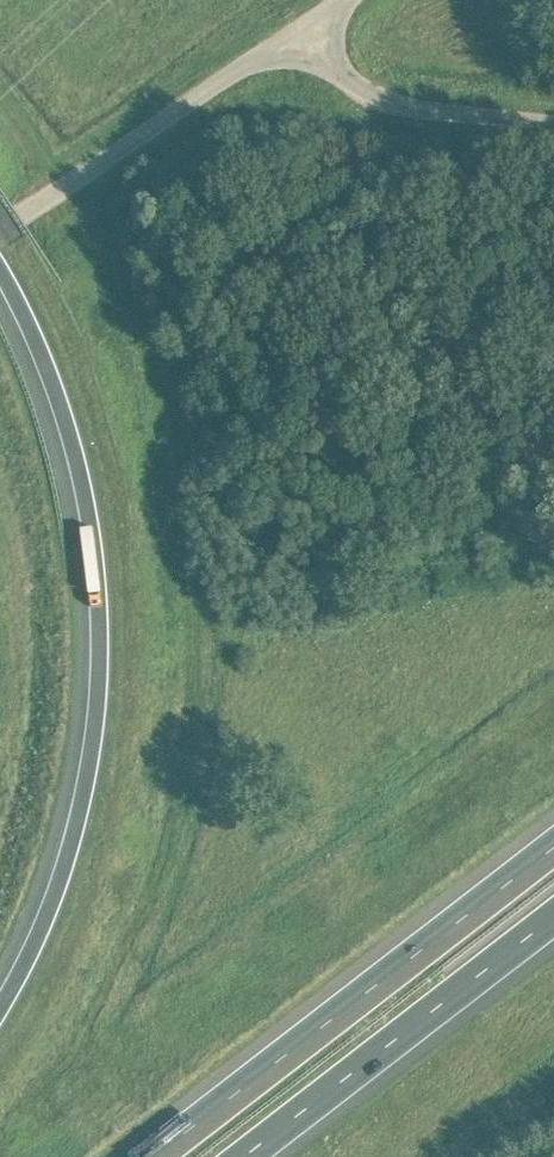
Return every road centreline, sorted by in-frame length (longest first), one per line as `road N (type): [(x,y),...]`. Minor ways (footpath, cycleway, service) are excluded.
road 1 (motorway): [(0,273),(50,376),(77,458),(98,657),(80,815),(63,875),(0,1007)]
road 2 (motorway): [(553,848),(155,1156)]
road 3 (motorway): [(244,1156),(553,917)]
road 4 (unclassified): [(0,230),(306,20)]
road 5 (unclassified): [(306,20),(356,92),(393,105),(553,123)]

